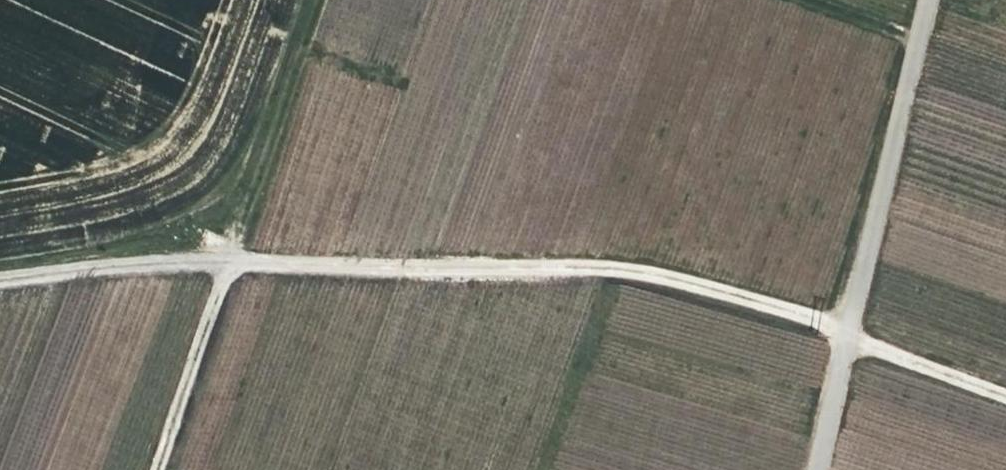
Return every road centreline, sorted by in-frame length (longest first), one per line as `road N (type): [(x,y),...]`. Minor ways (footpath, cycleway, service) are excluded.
road 1 (track): [(1005,394),(850,337),(617,272),(224,264),(0,286)]
road 2 (track): [(316,0),(151,469)]
road 3 (unclassified): [(819,469),(928,0)]
road 4 (track): [(917,46),(798,0)]

